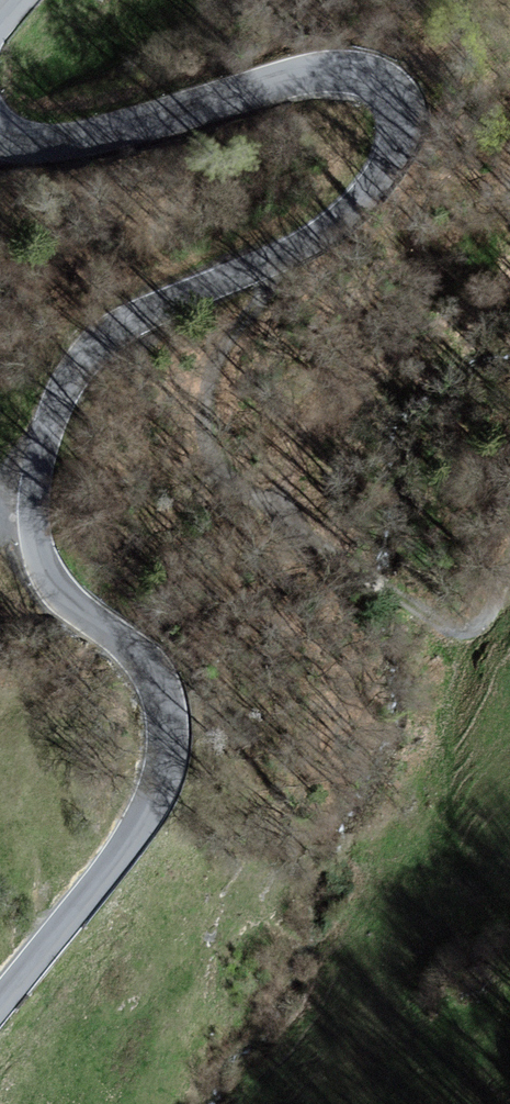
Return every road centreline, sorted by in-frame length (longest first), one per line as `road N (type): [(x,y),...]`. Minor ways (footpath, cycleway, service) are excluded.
road 1 (tertiary): [(0,1003),(143,822),(166,757),(167,719),(150,669),(71,603),(38,549),(37,478),(65,391),(84,359),(123,323),(298,244),(356,207),(391,158),(398,126),(389,90),(351,71),(76,138),(38,140),(0,127)]
road 2 (track): [(509,585),(465,635),(327,556),(284,512),(231,486),(218,470),(207,418),(210,376),(275,292),(281,253)]

